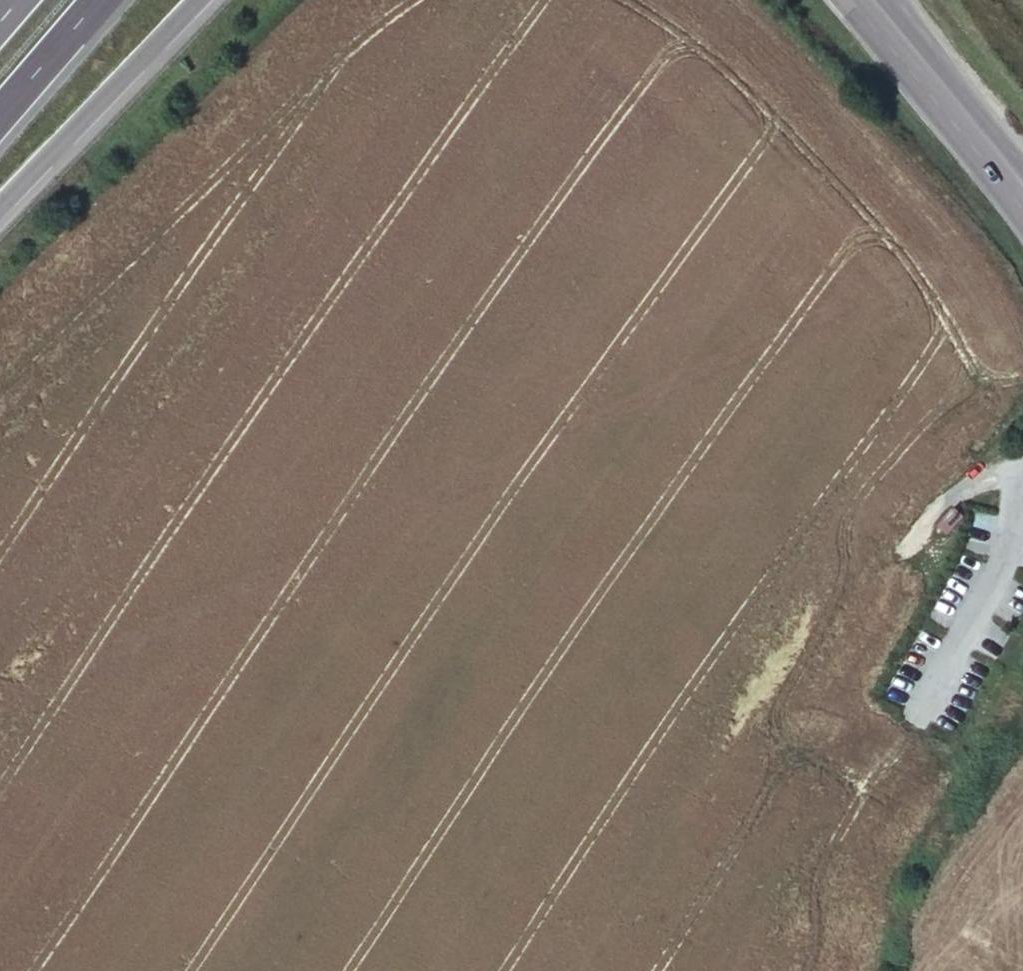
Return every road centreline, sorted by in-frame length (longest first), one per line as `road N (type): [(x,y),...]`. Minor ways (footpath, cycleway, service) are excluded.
road 1 (motorway): [(0,198),(194,0)]
road 2 (secondary): [(1022,180),(874,0)]
road 3 (motorway): [(0,113),(97,0)]

